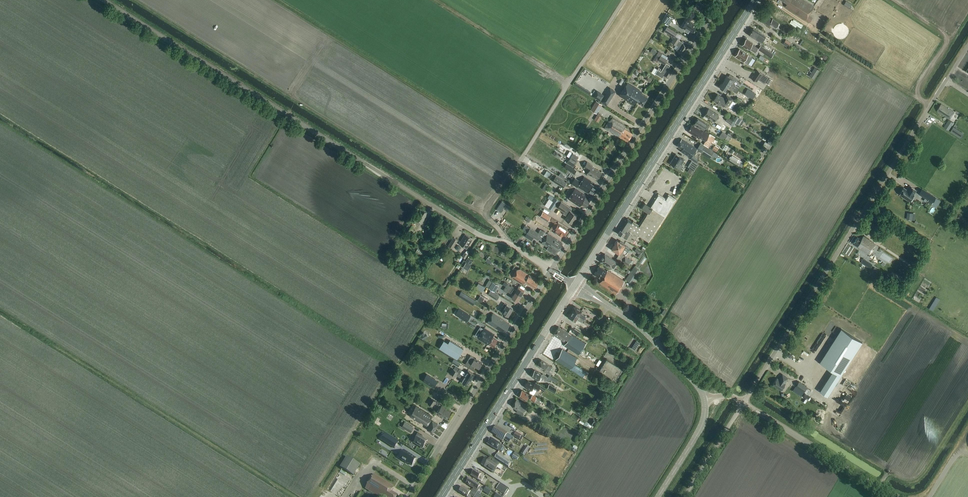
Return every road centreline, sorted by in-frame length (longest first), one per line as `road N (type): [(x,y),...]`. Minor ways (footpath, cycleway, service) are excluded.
road 1 (unclassified): [(551,270),(459,222),(103,0)]
road 2 (unclassified): [(743,402),(967,46)]
road 3 (primary): [(575,285),(755,0)]
road 4 (unclassified): [(551,270),(721,0)]
road 5 (track): [(512,245),(487,208),(624,0)]
road 6 (unclassified): [(407,496),(551,270)]
road 7 (primary): [(441,496),(575,285)]
road 8 (track): [(770,0),(931,106)]
road 9 (unclassified): [(895,496),(743,402)]
road 10 (unclassified): [(705,400),(647,334),(575,285)]

